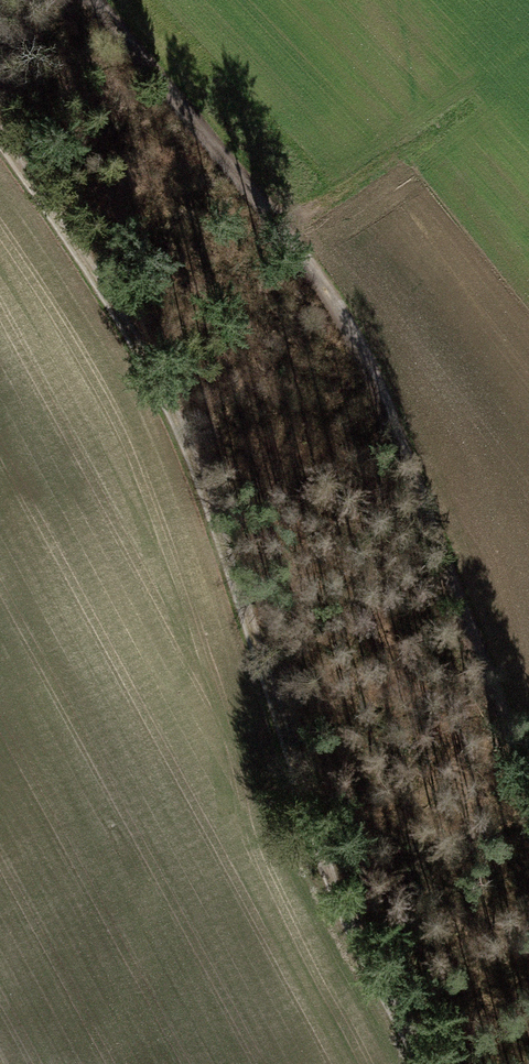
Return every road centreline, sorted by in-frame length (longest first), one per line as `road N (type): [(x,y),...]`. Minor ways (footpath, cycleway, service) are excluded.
road 1 (track): [(421,1063),(350,925),(176,416),(96,275),(0,137)]
road 2 (track): [(93,0),(282,221),(375,374),(528,781)]

